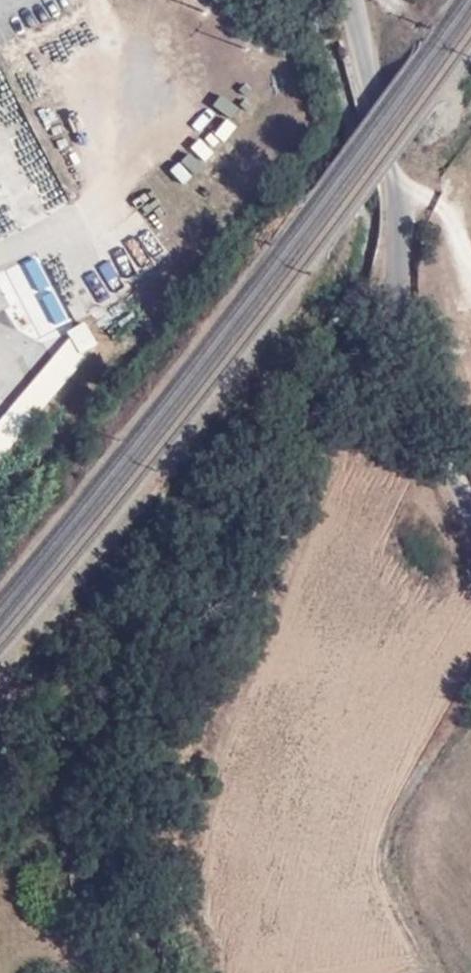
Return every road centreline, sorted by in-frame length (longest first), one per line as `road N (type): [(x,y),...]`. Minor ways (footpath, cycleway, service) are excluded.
road 1 (unclassified): [(351,0),(402,215),(402,312),(470,500)]
road 2 (track): [(470,692),(388,819),(382,859),(395,905),(433,972)]

